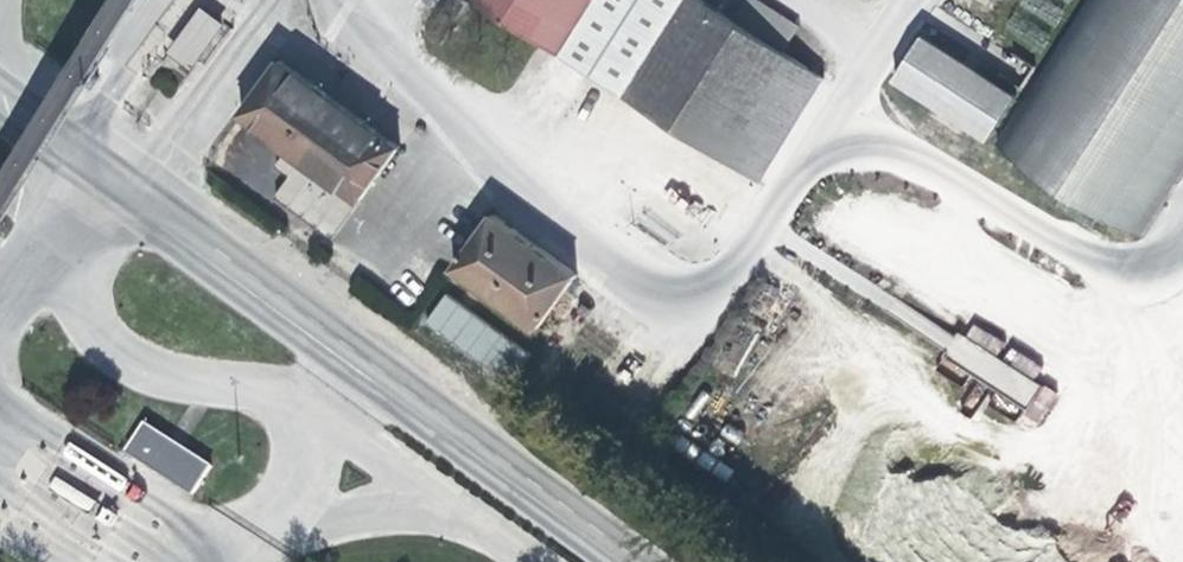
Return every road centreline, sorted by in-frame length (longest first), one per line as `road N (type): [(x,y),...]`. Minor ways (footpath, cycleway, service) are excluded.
road 1 (tertiary): [(0,118),(603,561)]
road 2 (unclassified): [(0,241),(36,256),(94,335),(154,371),(270,392),(337,428),(524,561)]

